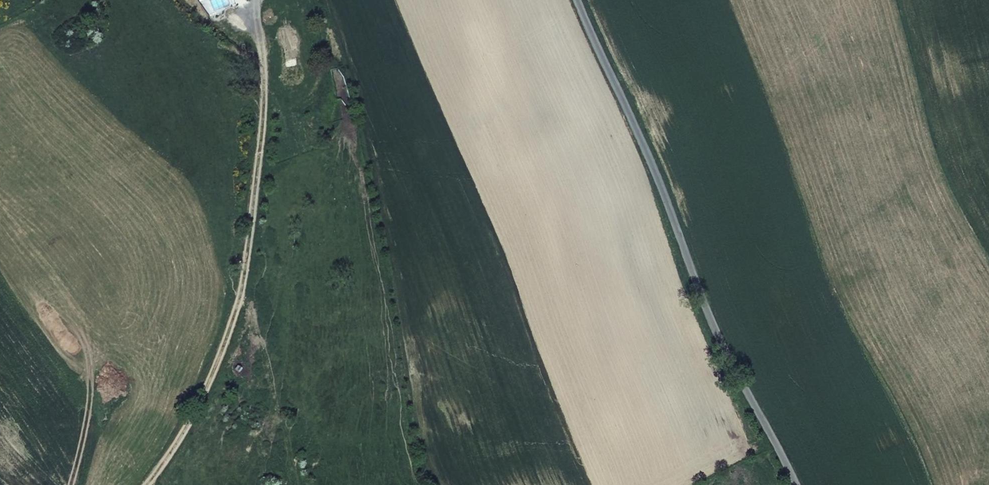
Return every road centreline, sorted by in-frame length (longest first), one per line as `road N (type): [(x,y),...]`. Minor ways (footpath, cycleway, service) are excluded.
road 1 (unclassified): [(806,484),(738,363),(671,173),(583,0)]

